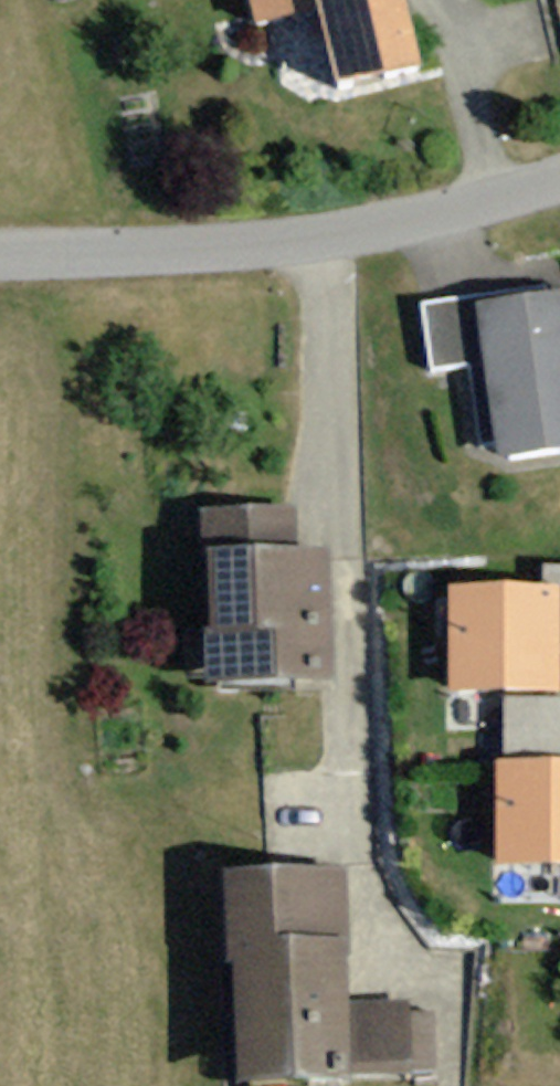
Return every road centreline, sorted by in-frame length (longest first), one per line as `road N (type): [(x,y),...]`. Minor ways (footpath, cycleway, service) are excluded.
road 1 (unclassified): [(0,264),(308,247)]
road 2 (residential): [(308,247),(559,177)]

